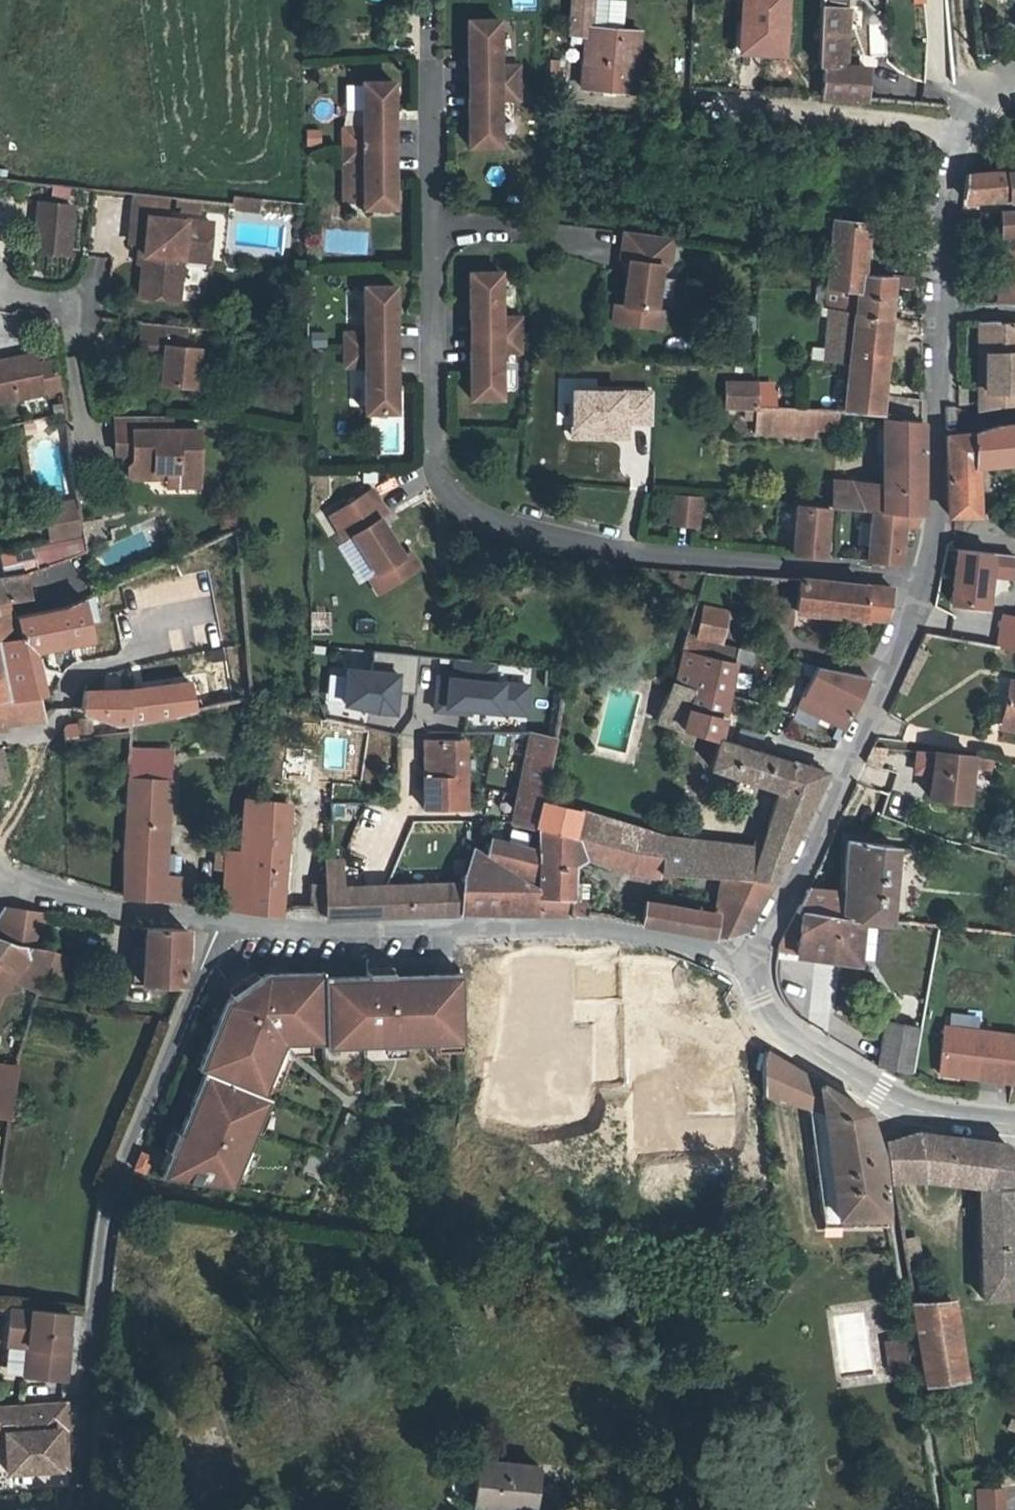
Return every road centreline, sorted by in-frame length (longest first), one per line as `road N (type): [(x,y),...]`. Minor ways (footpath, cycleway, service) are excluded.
road 1 (residential): [(1014,75),(971,110),(931,255),(931,521),(921,588),(748,961)]
road 2 (residential): [(88,1509),(81,1403),(113,1187),(220,927)]
road 3 (residential): [(220,927),(579,928),(748,961)]
road 4 (residential): [(1014,1120),(909,1106),(871,1090),(779,1029),(765,1013),(748,961)]
road 5 (residential): [(1,881),(220,927)]

